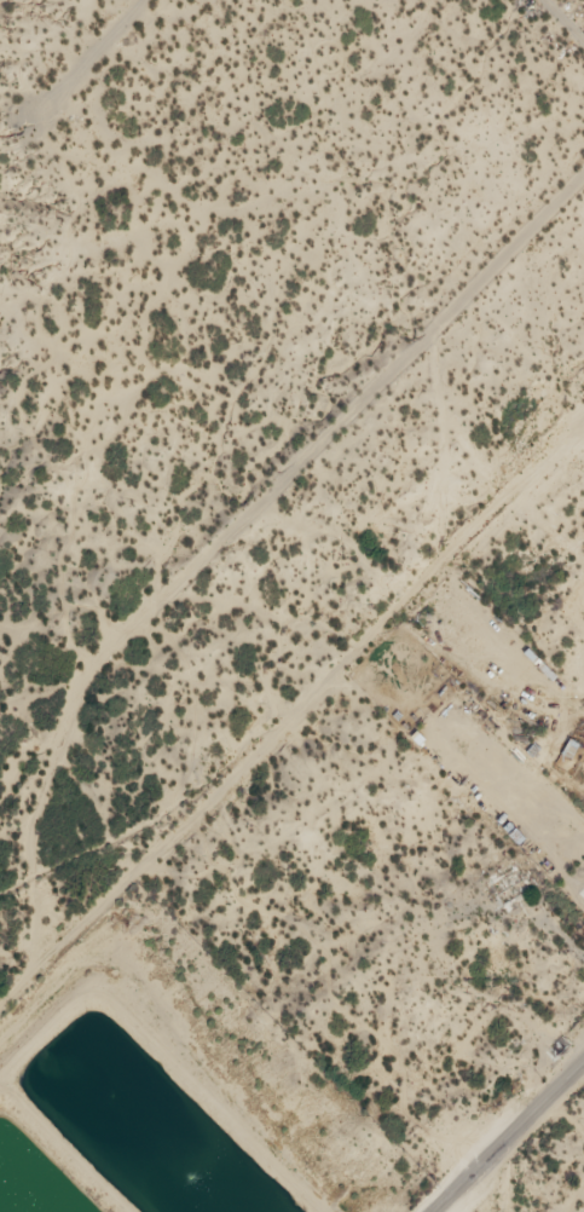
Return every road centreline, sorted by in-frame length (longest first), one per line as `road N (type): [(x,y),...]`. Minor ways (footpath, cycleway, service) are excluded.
road 1 (residential): [(583,179),(97,666)]
road 2 (residential): [(430,1211),(583,1058)]

